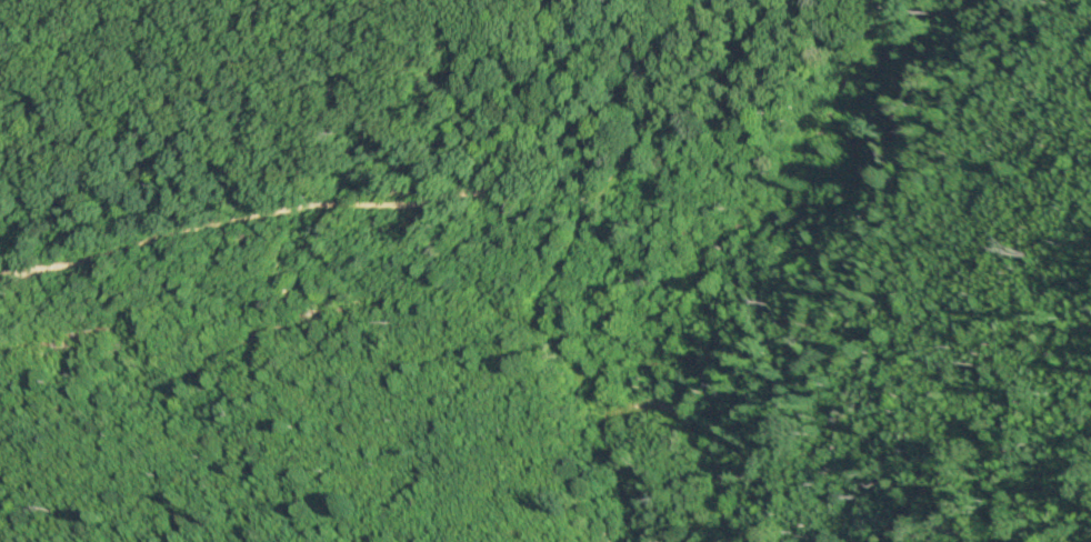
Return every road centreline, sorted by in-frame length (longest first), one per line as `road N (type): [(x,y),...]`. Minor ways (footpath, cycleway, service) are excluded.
road 1 (track): [(0,289),(518,151),(595,102),(680,0)]

